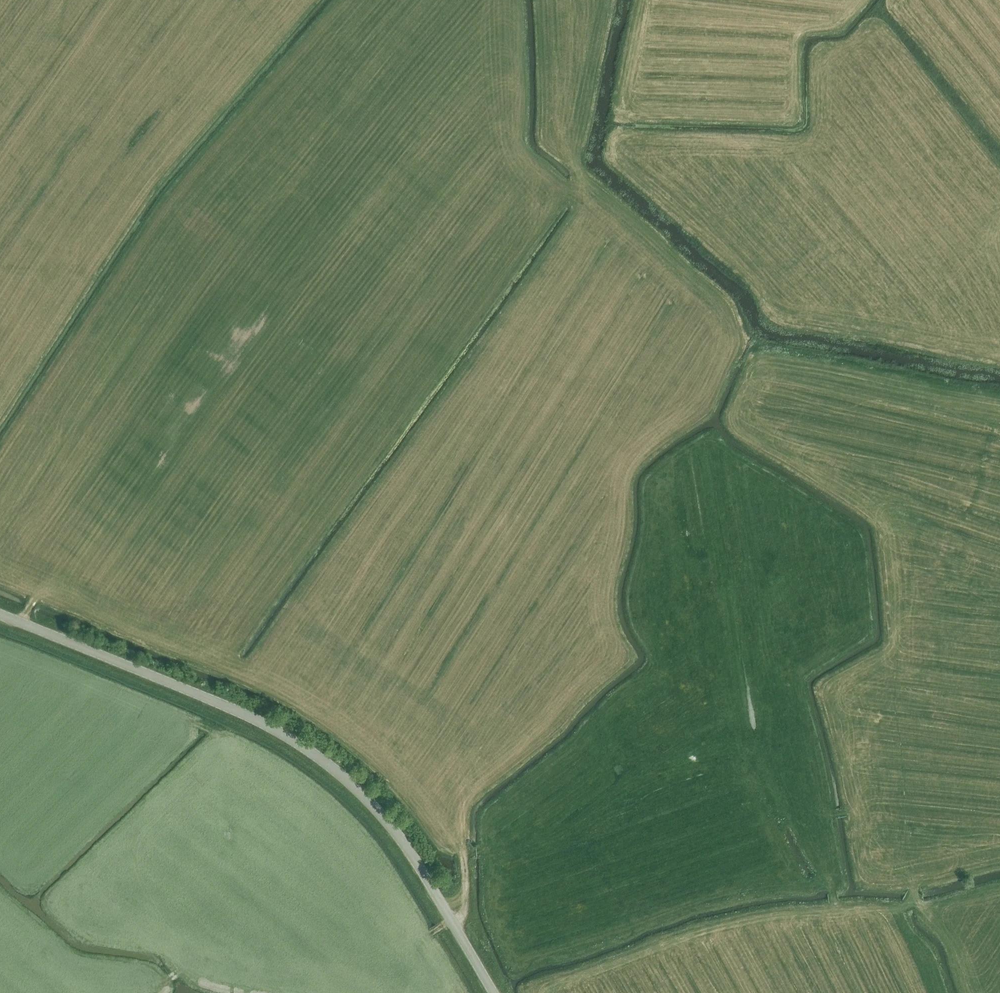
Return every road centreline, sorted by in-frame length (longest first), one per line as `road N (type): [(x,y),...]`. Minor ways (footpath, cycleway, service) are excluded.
road 1 (unclassified): [(494,992),(416,859),(339,772),(254,718),(0,614)]

